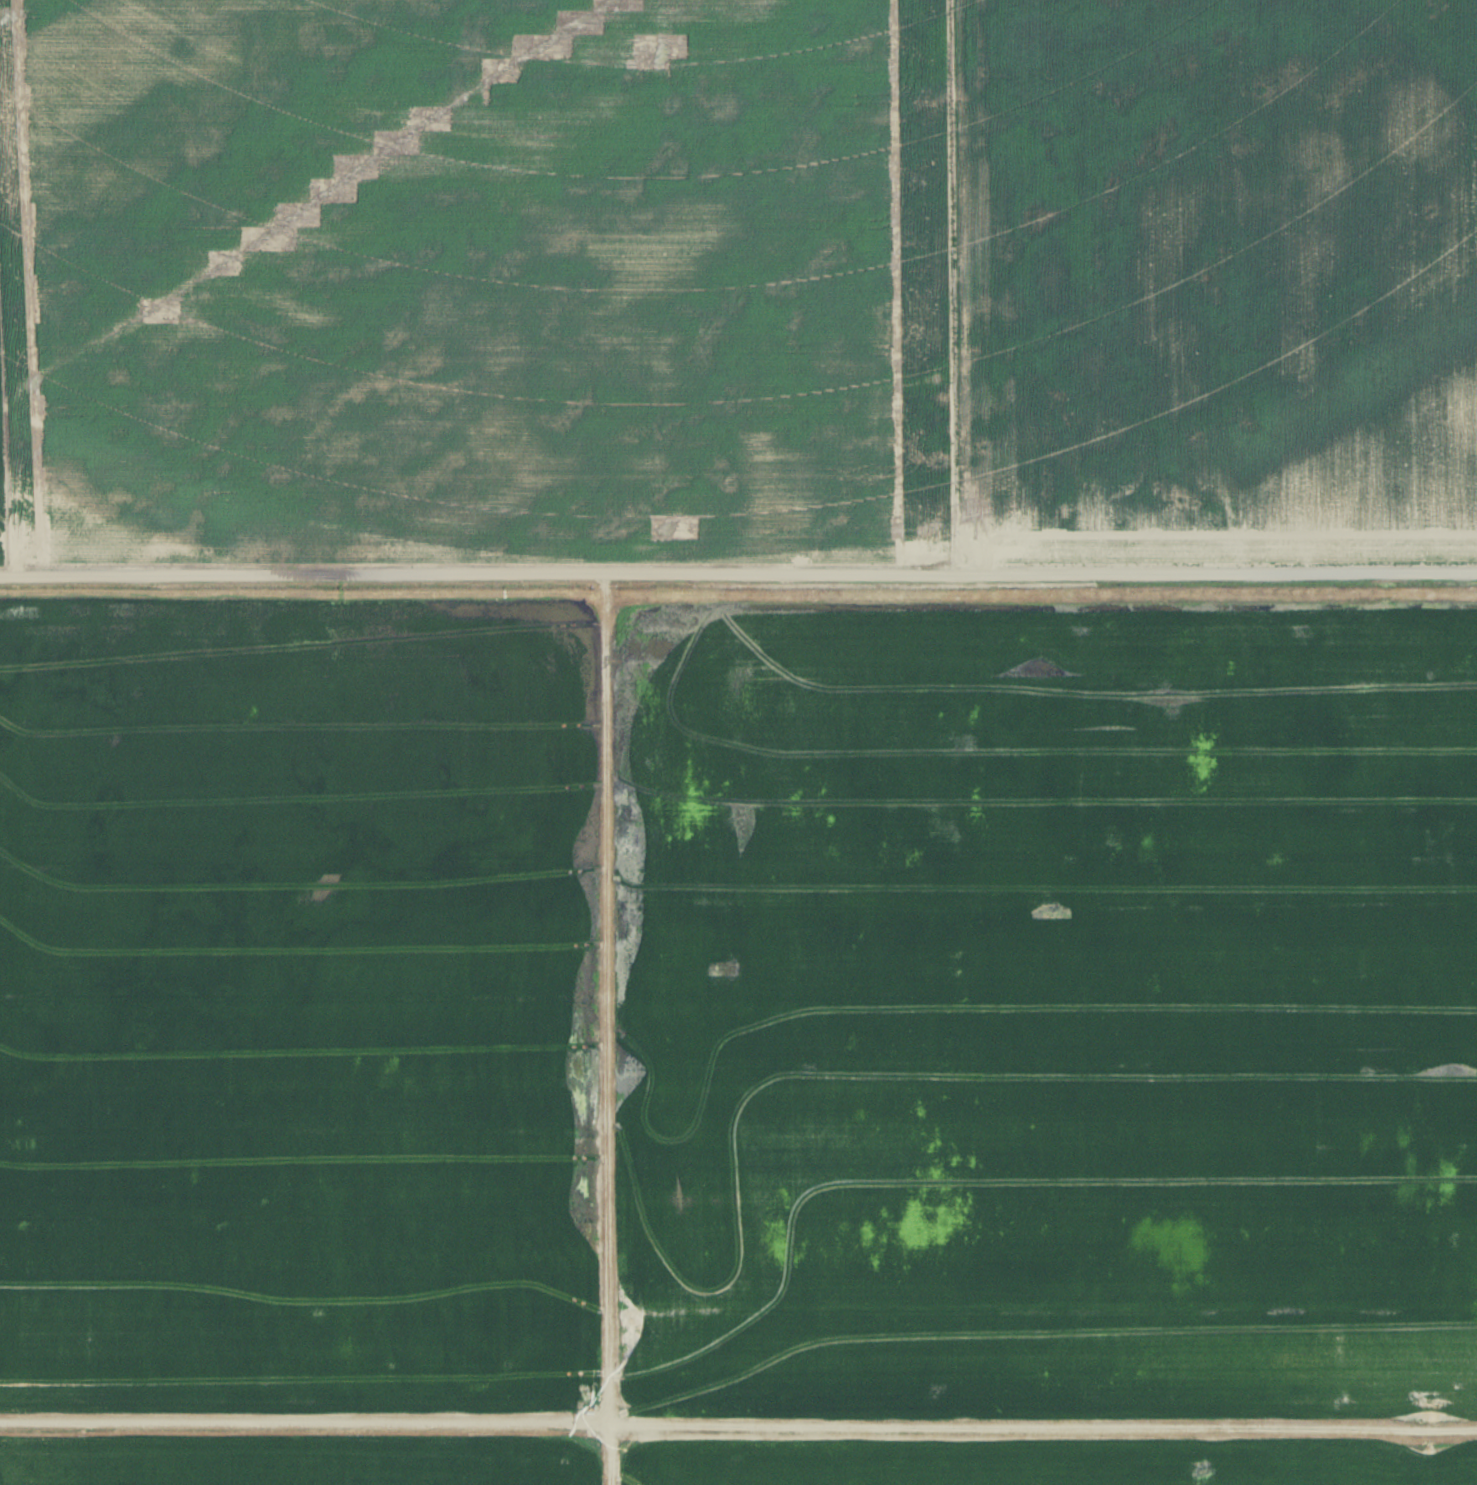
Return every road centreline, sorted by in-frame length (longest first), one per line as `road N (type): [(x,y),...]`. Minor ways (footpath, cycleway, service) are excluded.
road 1 (residential): [(694,599),(0,592)]

